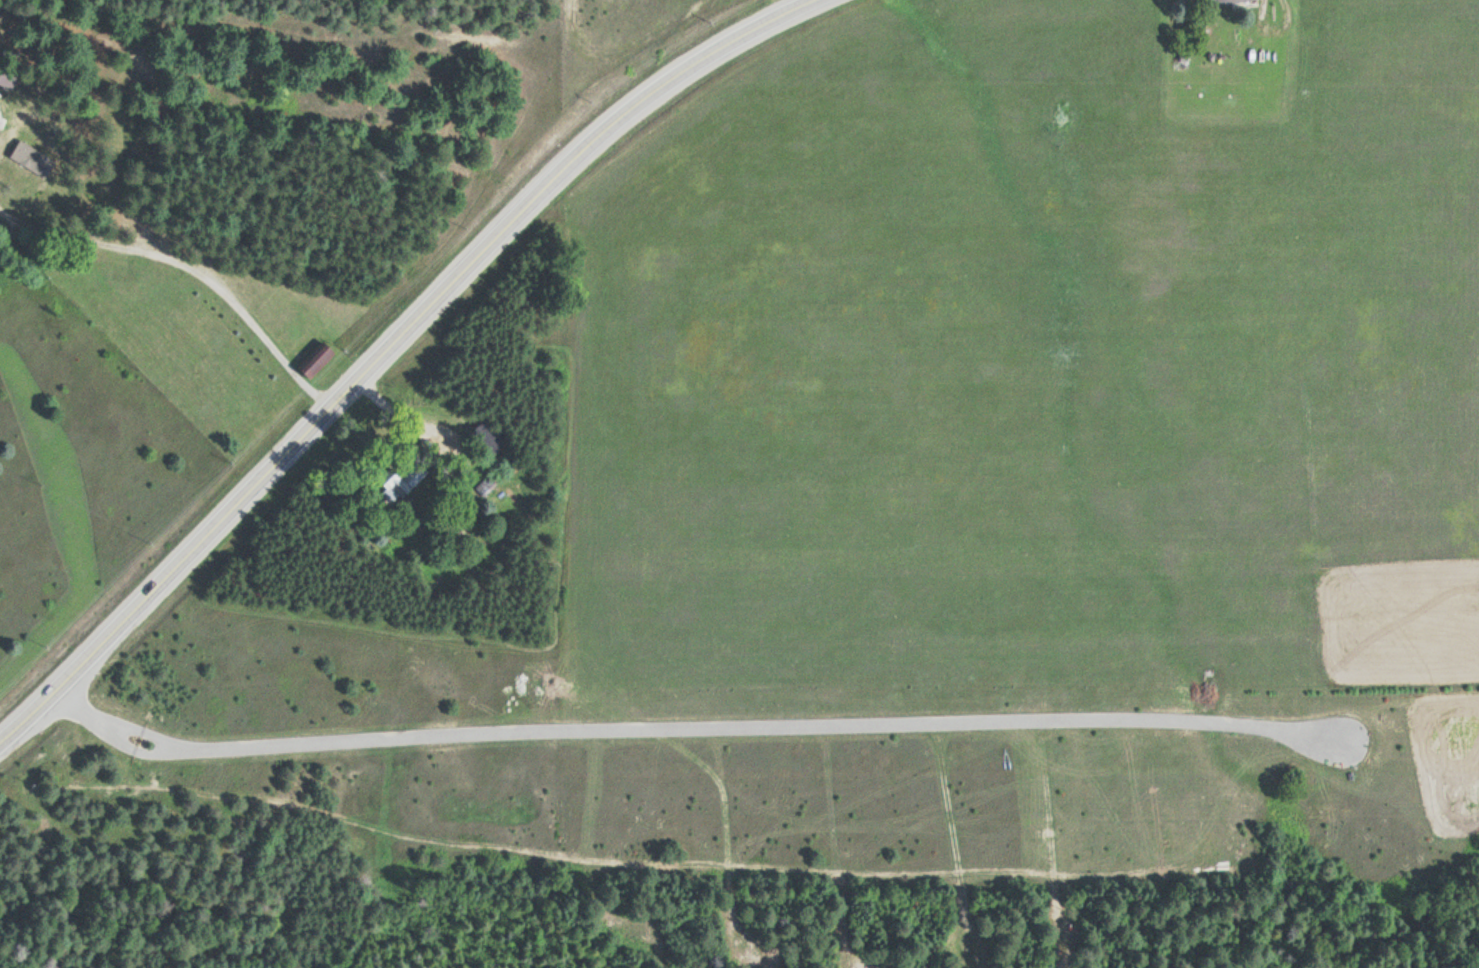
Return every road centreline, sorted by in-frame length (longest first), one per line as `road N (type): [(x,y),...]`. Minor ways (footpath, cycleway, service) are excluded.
road 1 (tertiary): [(0,741),(539,191),(683,71),(811,0)]

